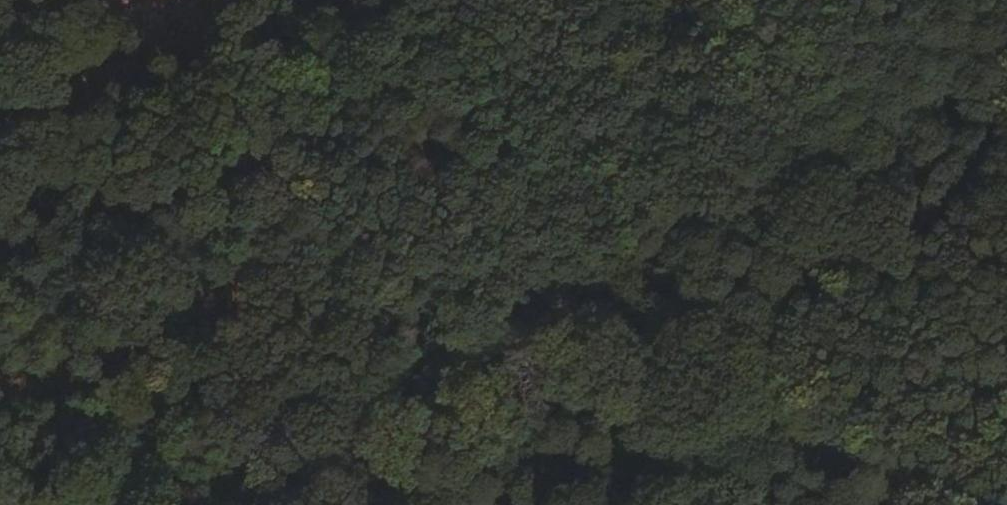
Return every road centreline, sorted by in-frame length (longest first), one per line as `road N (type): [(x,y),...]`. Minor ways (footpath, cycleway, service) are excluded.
road 1 (track): [(1006,43),(244,504)]
road 2 (track): [(349,0),(564,308),(639,356),(949,504)]
road 3 (track): [(124,504),(376,0)]

